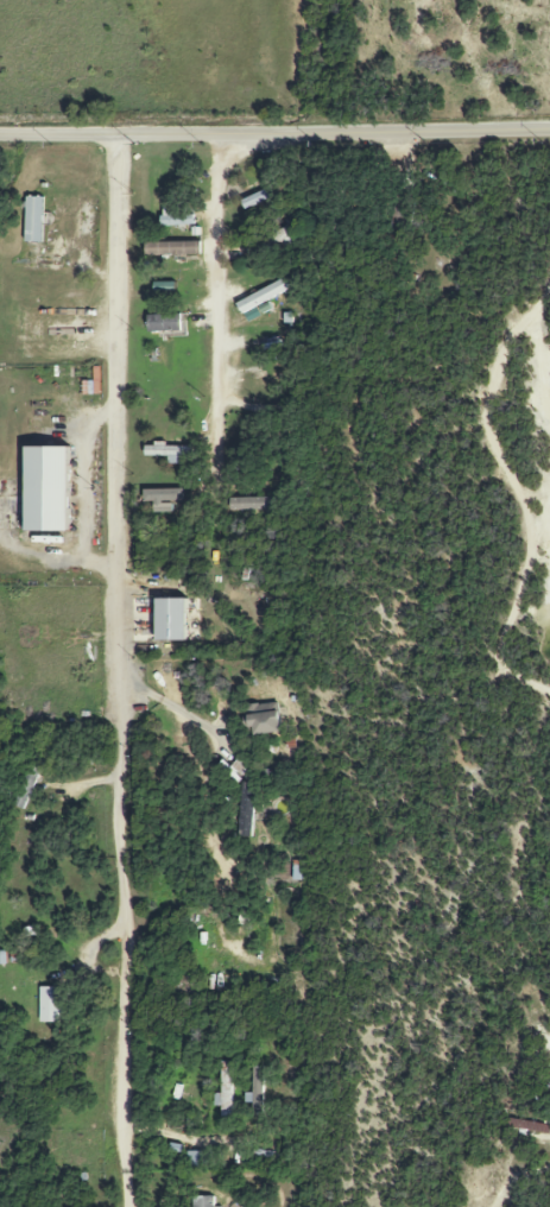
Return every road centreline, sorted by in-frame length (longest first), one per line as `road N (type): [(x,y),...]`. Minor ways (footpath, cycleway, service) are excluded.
road 1 (tertiary): [(549,132),(0,133)]

